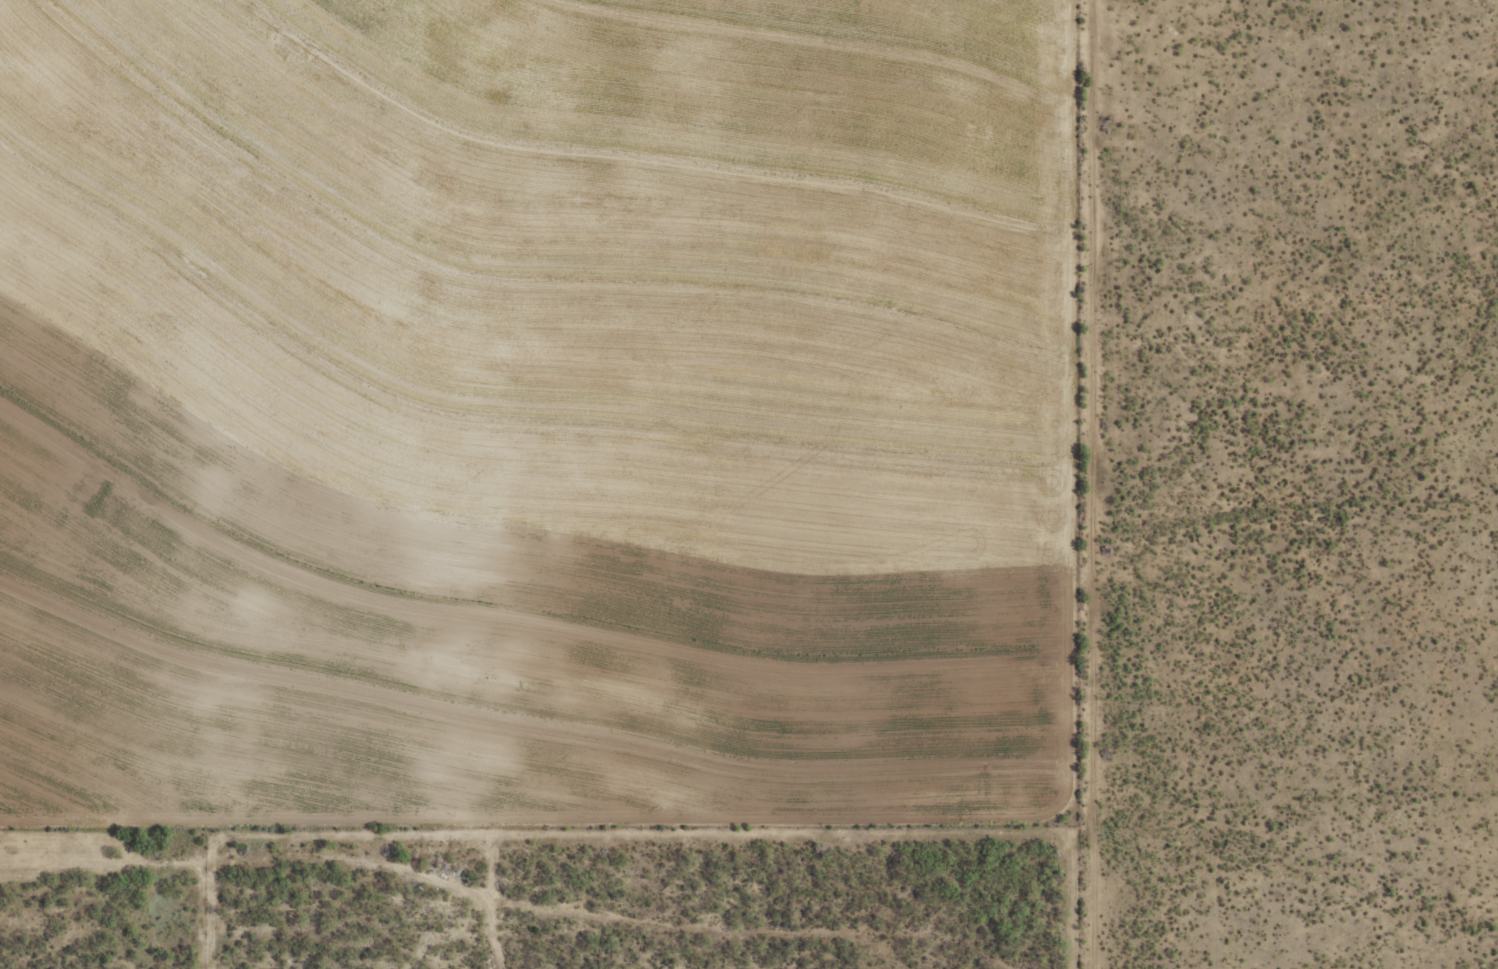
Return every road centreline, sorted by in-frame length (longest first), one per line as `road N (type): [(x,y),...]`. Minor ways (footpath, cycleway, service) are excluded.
road 1 (residential): [(1105,968),(1134,69),(1124,0)]

